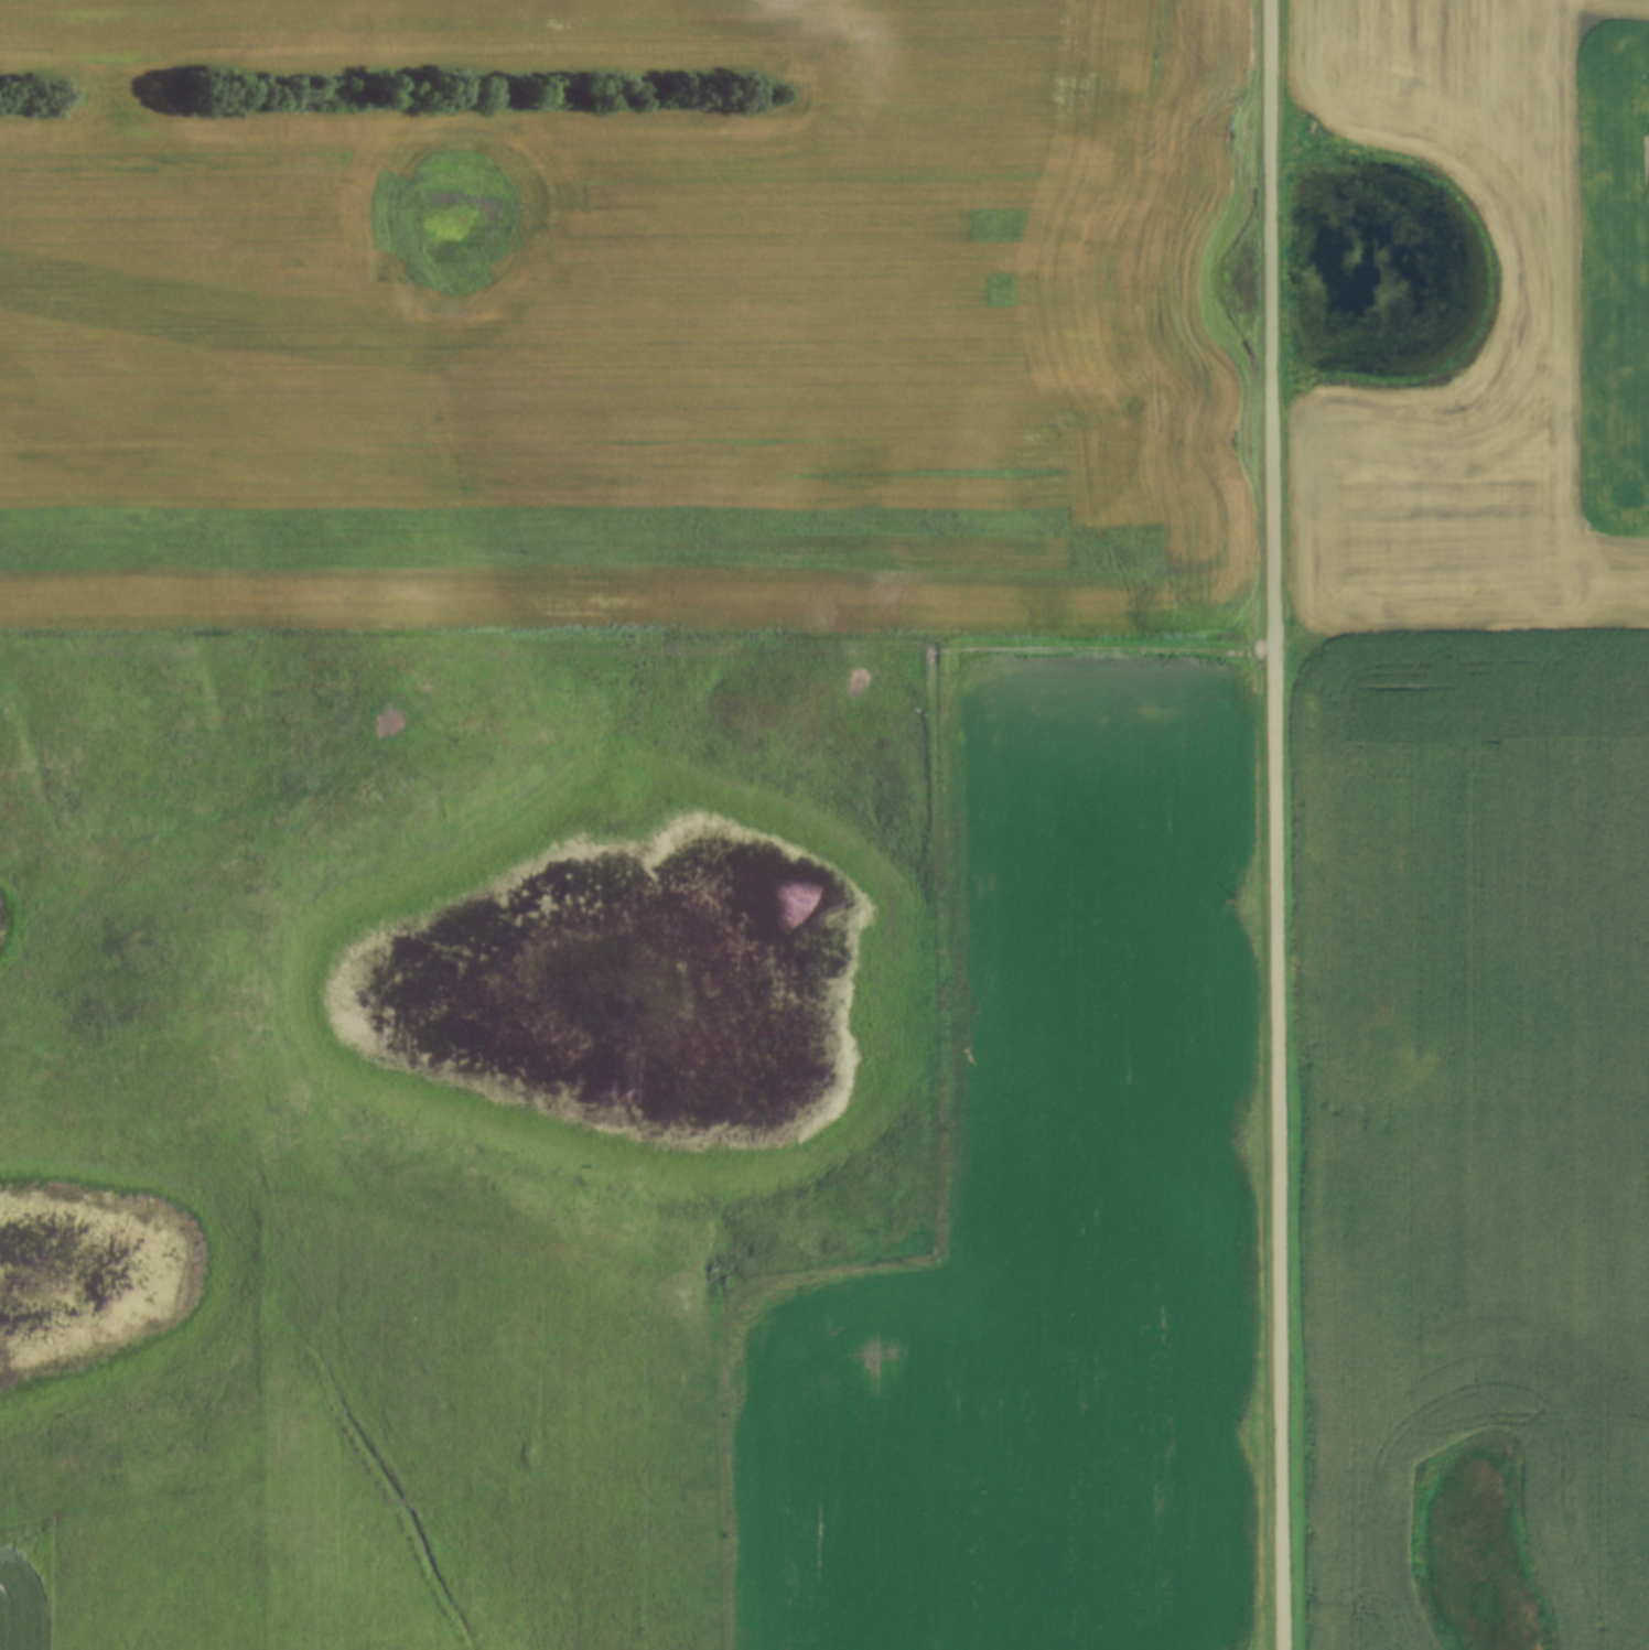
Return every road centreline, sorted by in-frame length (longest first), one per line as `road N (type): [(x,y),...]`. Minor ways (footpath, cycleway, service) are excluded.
road 1 (residential): [(1287,1649),(1269,0)]

